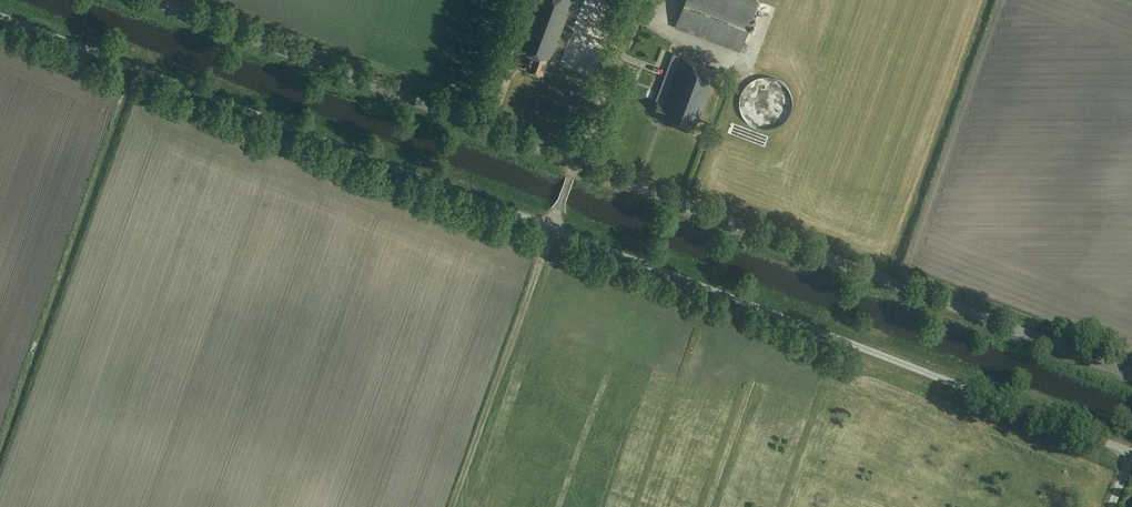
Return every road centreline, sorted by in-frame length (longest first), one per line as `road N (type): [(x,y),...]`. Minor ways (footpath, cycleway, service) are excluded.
road 1 (unclassified): [(1131,452),(549,228)]
road 2 (unclassified): [(1131,373),(576,162)]
road 3 (unclassified): [(549,228),(0,15)]
road 4 (unclassified): [(576,162),(150,0)]
road 5 (track): [(549,228),(454,506)]
road 6 (track): [(576,162),(634,0)]

